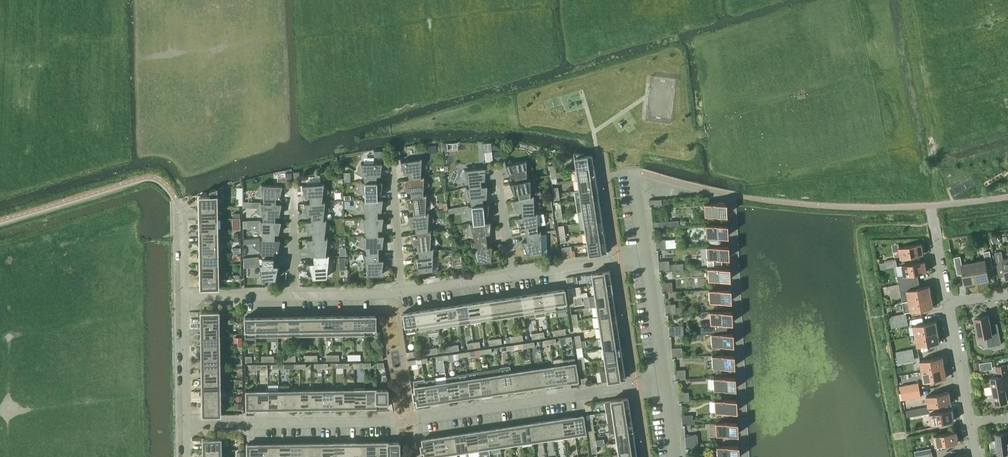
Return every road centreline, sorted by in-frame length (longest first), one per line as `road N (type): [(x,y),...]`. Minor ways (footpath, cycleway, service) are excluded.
road 1 (residential): [(186,424),(412,419),(665,381)]
road 2 (residential): [(509,275),(646,252)]
road 3 (unclassified): [(665,381),(646,252)]
road 4 (residential): [(186,424),(184,297)]
road 5 (residential): [(970,422),(947,301)]

